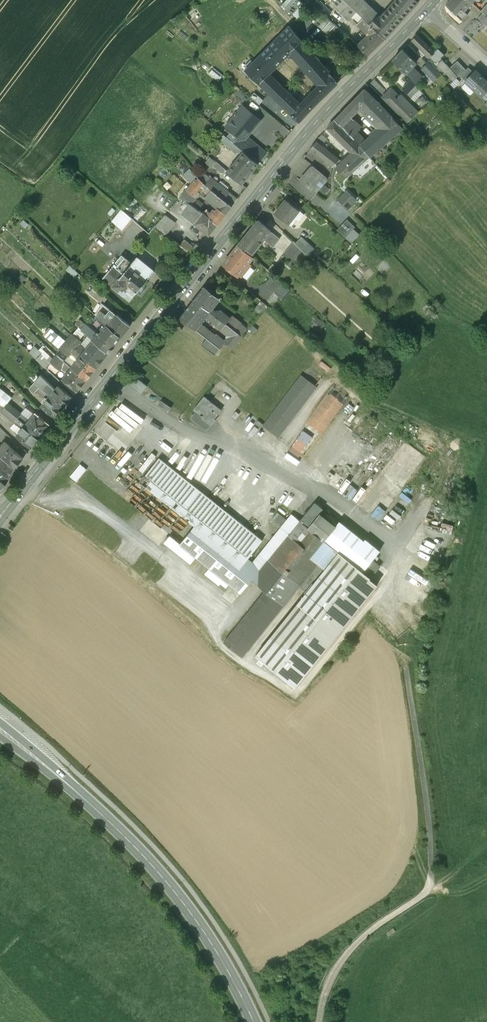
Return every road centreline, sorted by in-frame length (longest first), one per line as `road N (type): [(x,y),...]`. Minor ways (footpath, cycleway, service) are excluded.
road 1 (secondary): [(429,9),(312,127),(11,503)]
road 2 (track): [(319,1021),(322,997),(348,944),(428,888),(431,840),(403,648)]
road 3 (secondary): [(254,1021),(164,879),(39,758)]

